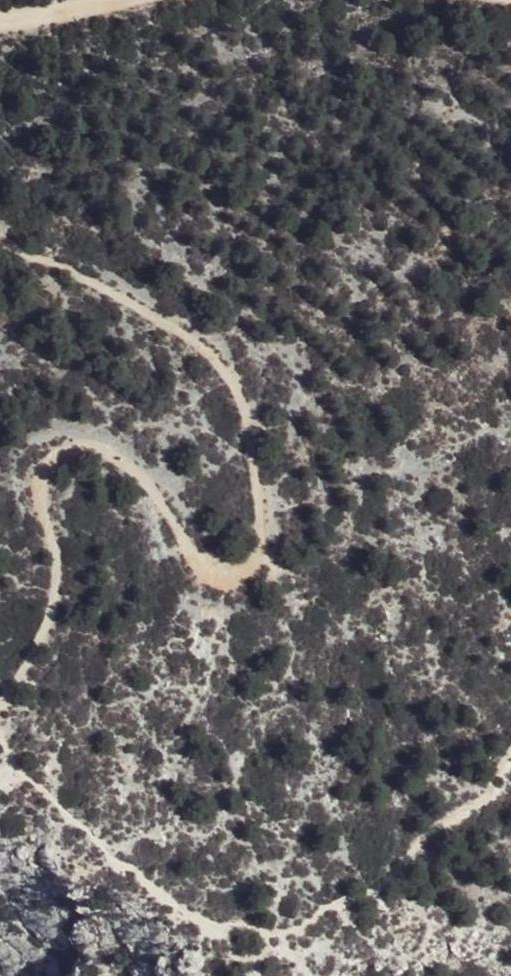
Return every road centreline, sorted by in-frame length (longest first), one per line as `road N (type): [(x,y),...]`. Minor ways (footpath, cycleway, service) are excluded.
road 1 (track): [(0,697),(28,660),(55,595),(54,545),(40,501),(45,467),(63,450),(98,449),(126,466),(191,559),(219,575),(249,570),(263,542),(250,425),(213,355),(0,237)]
road 2 (track): [(0,26),(138,0)]

